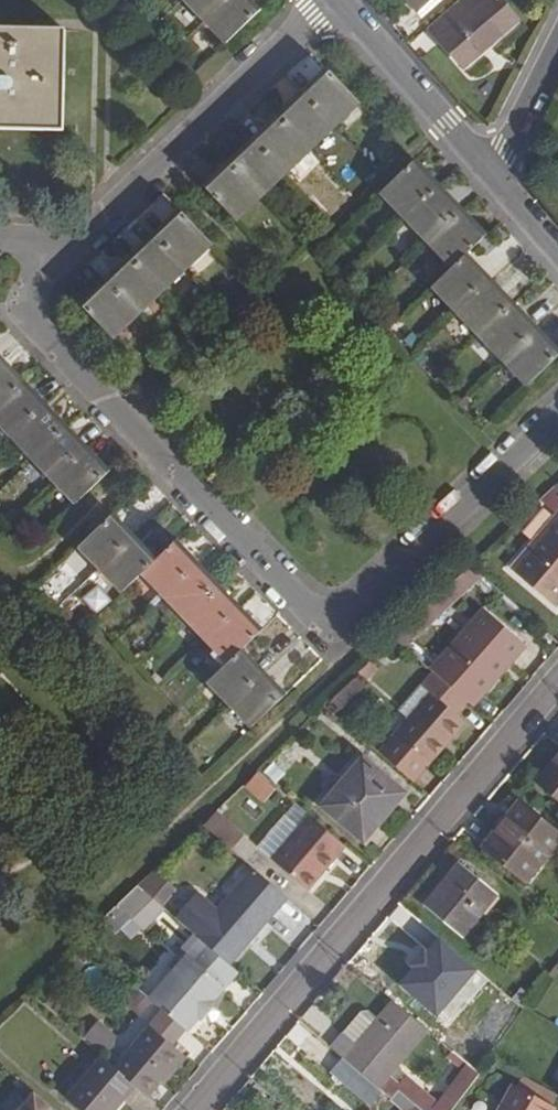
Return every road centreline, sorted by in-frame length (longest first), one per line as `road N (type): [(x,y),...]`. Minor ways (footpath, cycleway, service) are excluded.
road 1 (residential): [(45,246),(25,310),(97,397),(316,624),(355,624),(557,420)]
road 2 (residential): [(557,683),(192,1109)]
road 3 (residential): [(332,1),(97,218),(45,246)]
road 4 (residential): [(497,179),(332,1)]
road 5 (residential): [(497,179),(557,57)]

